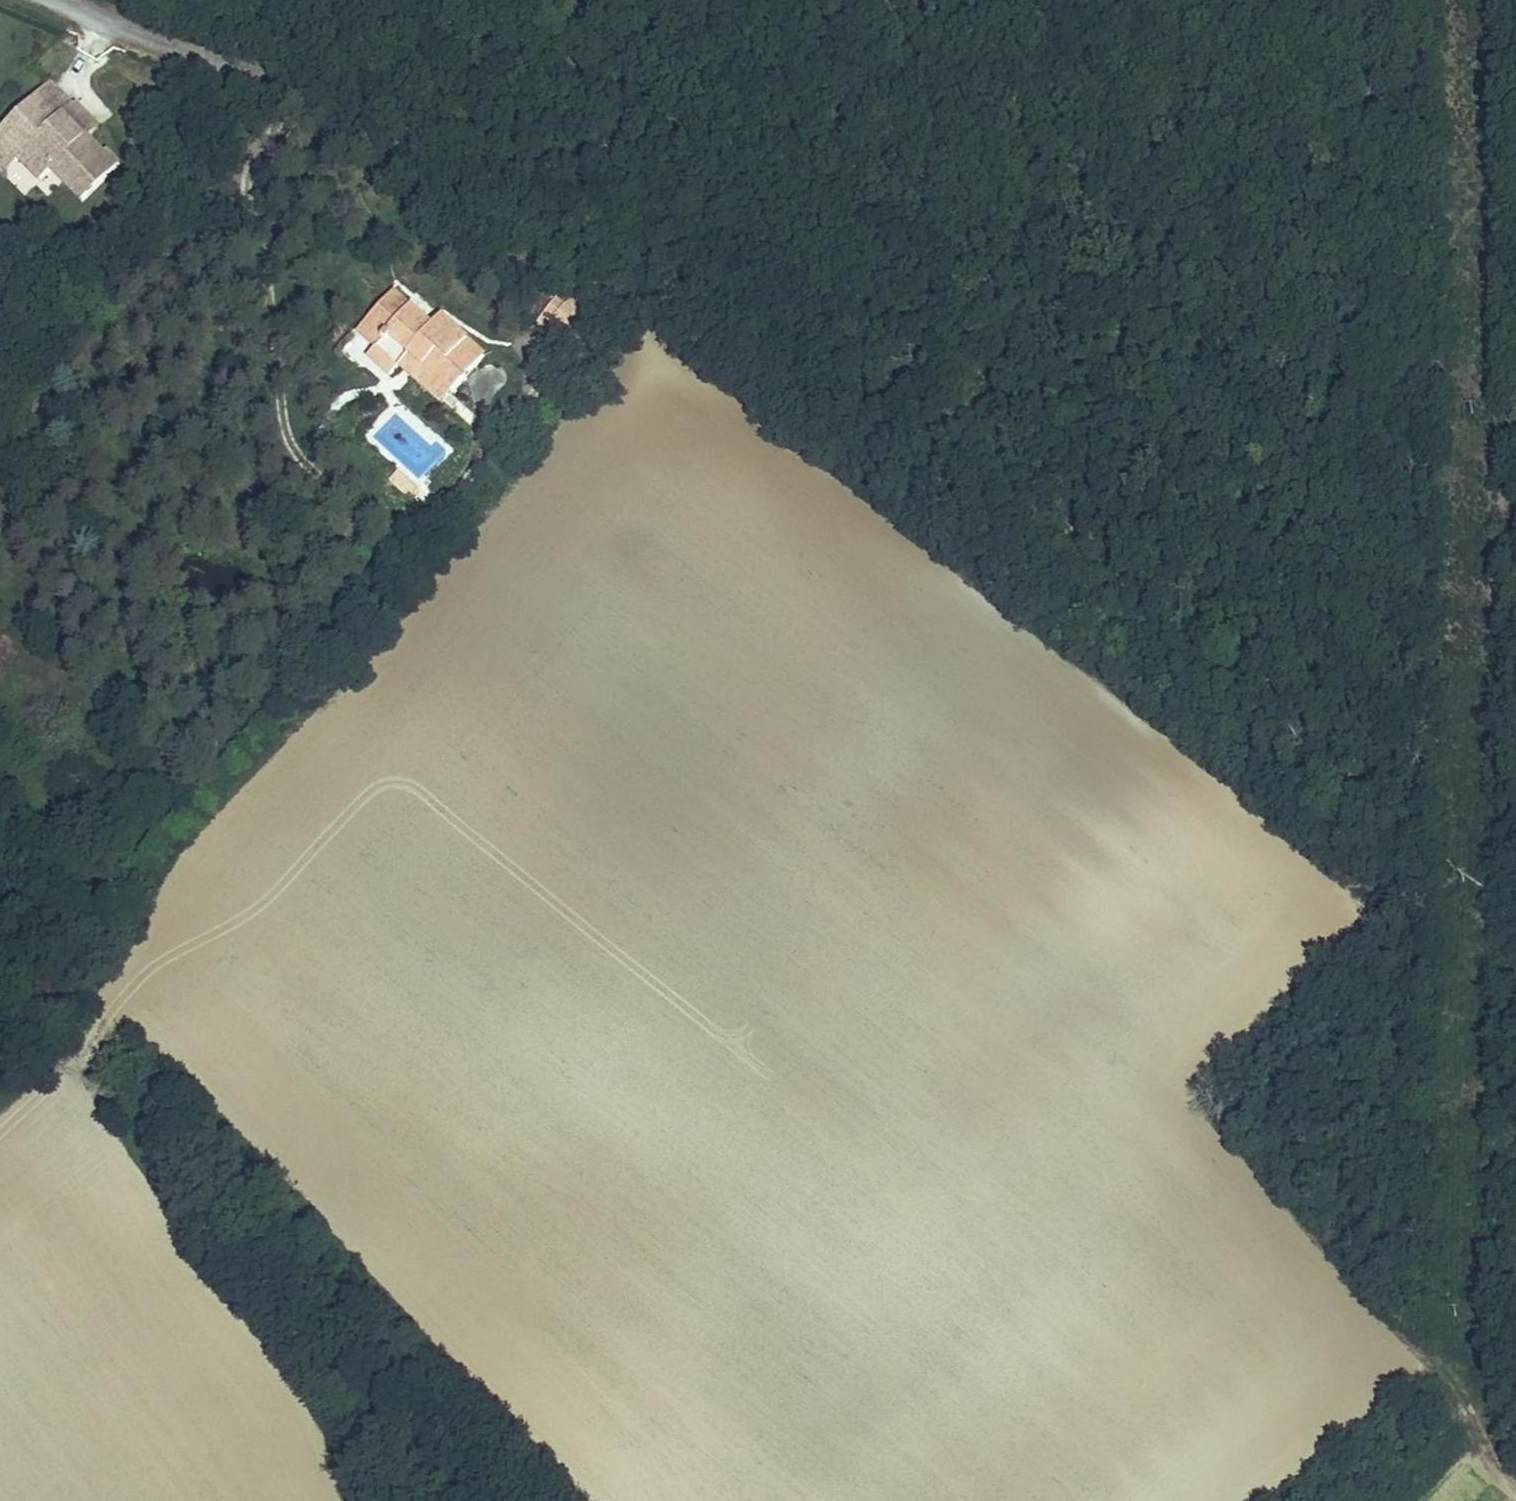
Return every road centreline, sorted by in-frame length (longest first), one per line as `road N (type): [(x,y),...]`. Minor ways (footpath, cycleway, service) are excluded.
road 1 (track): [(1515,1476),(1493,1456),(1477,1414),(1434,1357),(1383,1333),(1255,1184)]

